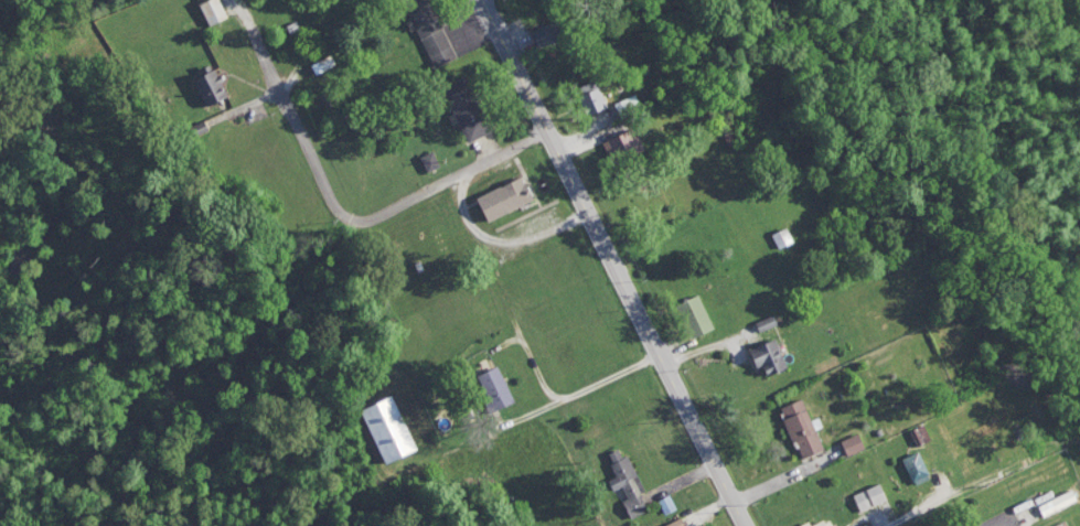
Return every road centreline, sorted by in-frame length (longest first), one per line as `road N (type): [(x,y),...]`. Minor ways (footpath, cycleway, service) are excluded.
road 1 (secondary): [(743,525),(473,0)]
road 2 (residential): [(538,138),(354,223),(334,204),(238,0)]

